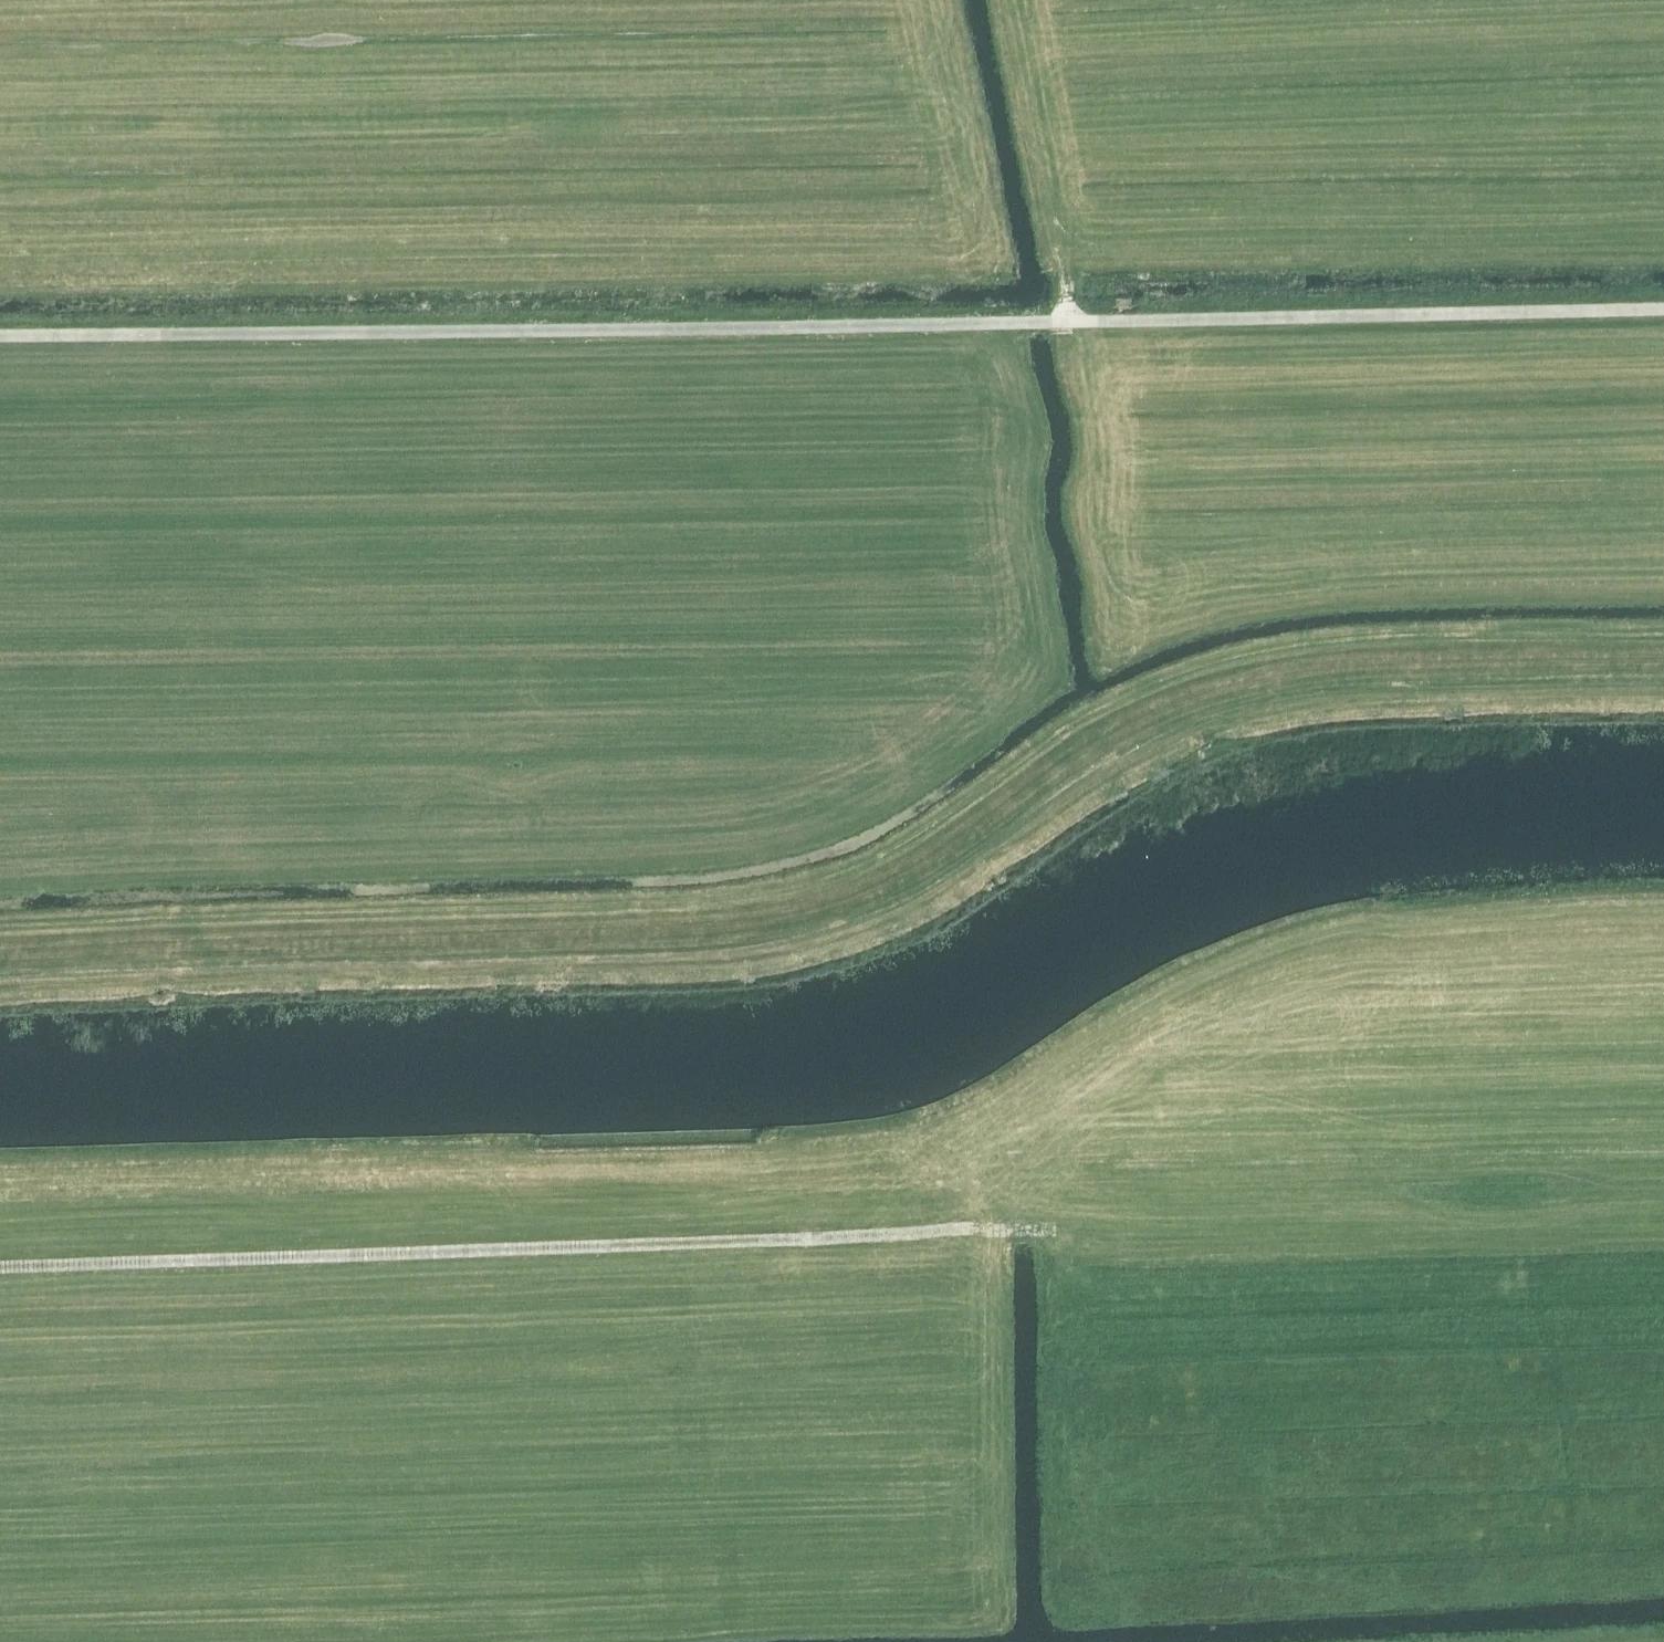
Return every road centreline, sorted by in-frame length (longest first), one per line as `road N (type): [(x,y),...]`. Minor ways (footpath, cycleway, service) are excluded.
road 1 (track): [(0,336),(1663,308)]

